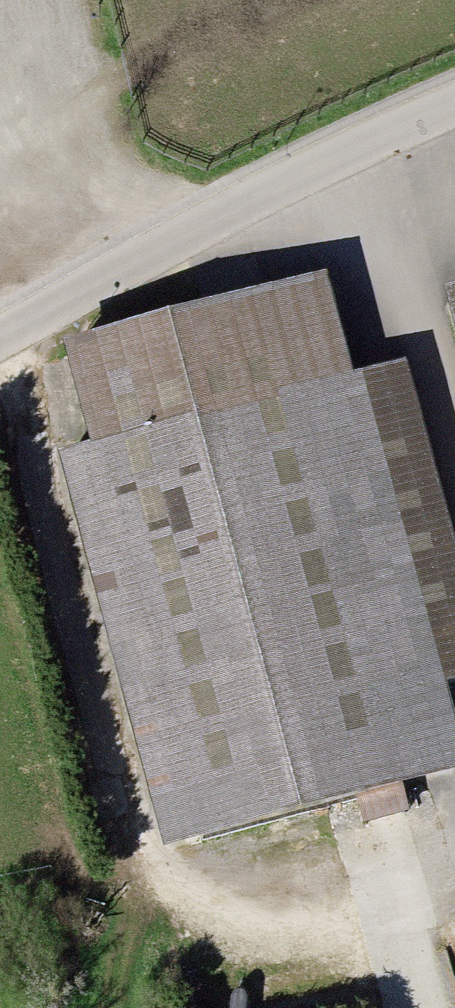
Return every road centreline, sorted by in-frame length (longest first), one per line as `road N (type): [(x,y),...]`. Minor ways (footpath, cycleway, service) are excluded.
road 1 (track): [(0,357),(136,872)]
road 2 (residential): [(0,335),(454,109)]
road 3 (track): [(108,1007),(136,872)]

